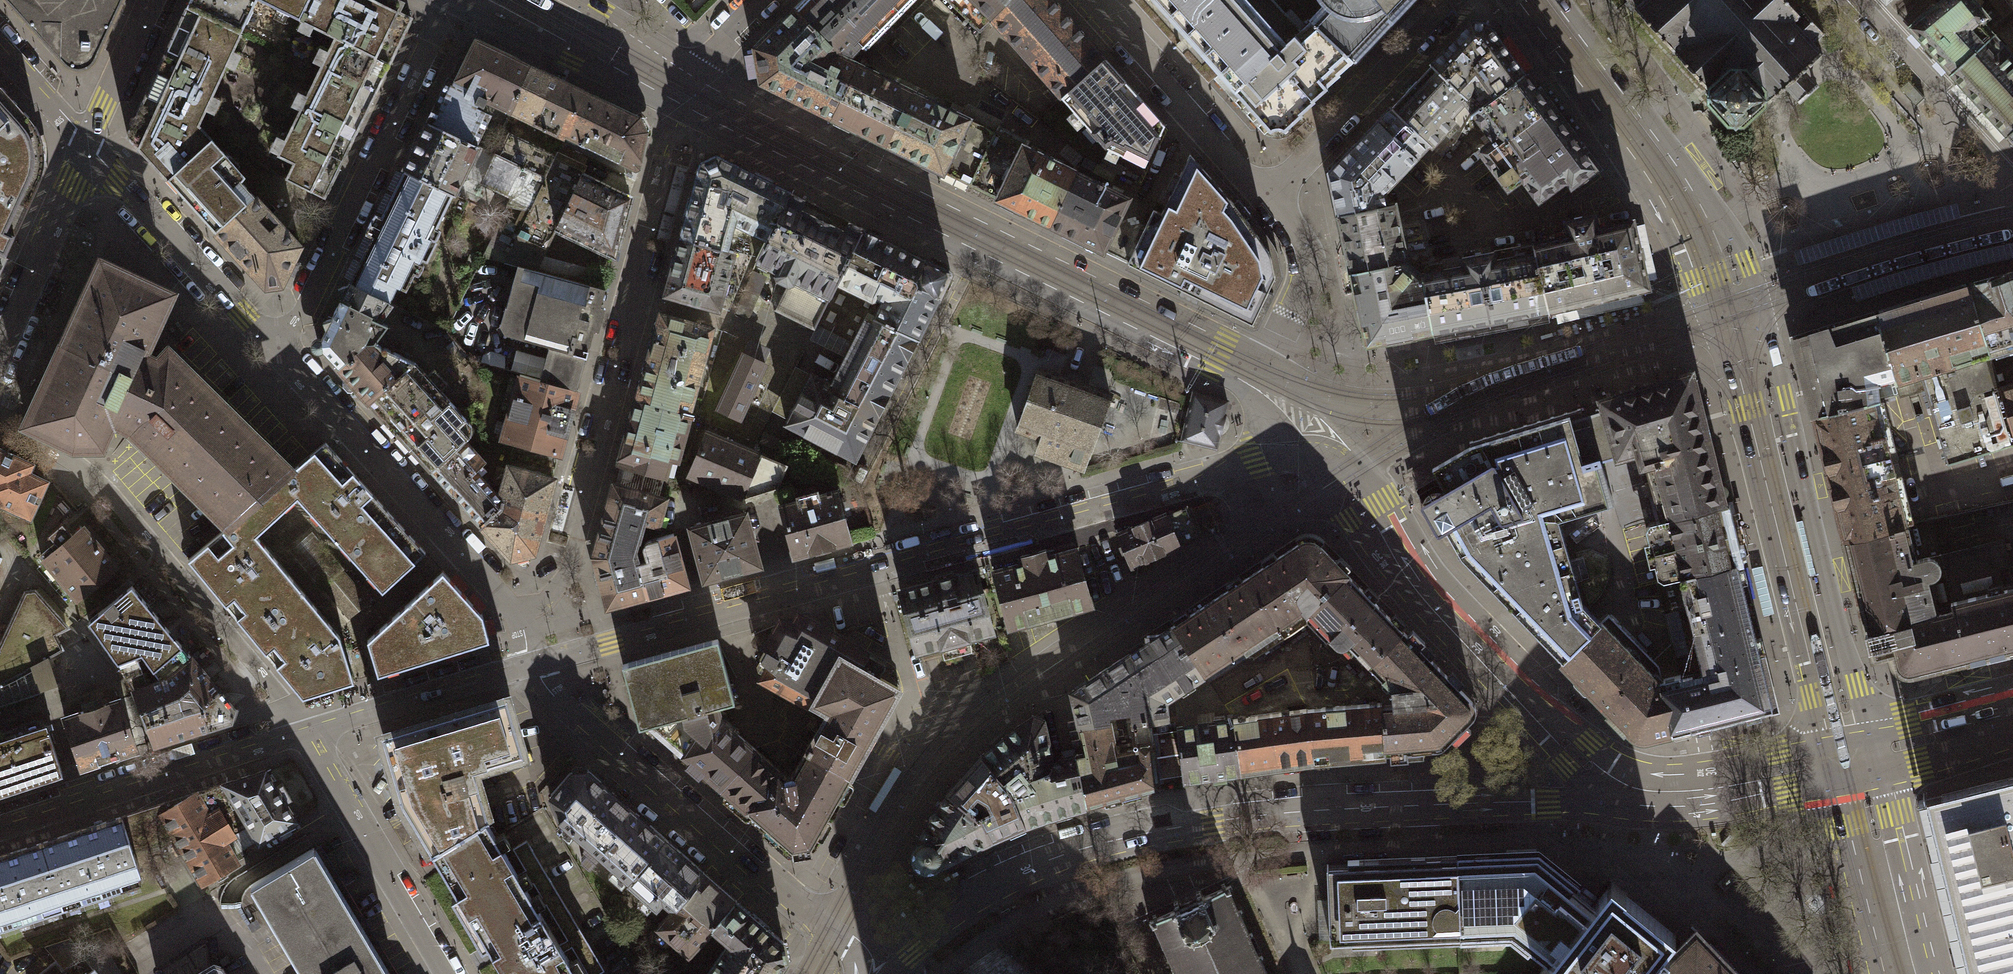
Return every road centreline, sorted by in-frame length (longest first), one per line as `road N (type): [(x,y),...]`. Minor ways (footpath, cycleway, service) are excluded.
road 1 (tertiary): [(1323,442),(536,661)]
road 2 (tertiary): [(887,973),(1015,877),(1087,848),(1292,813),(1547,802),(1636,789)]
road 3 (tertiary): [(1258,373),(684,91)]
road 4 (residential): [(832,934),(891,821),(960,730),(1060,655),(1238,542)]
road 5 (residential): [(684,91),(628,295),(634,325),(572,556),(541,602),(520,615)]
road 6 (tertiary): [(1838,759),(1855,686),(1786,399),(1724,312)]
road 7 (tertiary): [(1323,442),(1411,582),(1575,754),(1636,789)]
road 8 (tertiary): [(1724,312),(1838,759)]
road 9 (residential): [(305,737),(99,484),(0,428)]
road 10 (residential): [(832,934),(554,693),(536,661)]
road 11 (residential): [(447,4),(297,322),(275,350)]
road 12 (residential): [(520,615),(275,350)]
road 13 (tertiary): [(305,737),(0,833)]
road 14 (residential): [(275,350),(85,146)]
road 15 (residential): [(1265,201),(1452,0)]
road 16 (residential): [(305,737),(442,973)]
road 17 (residential): [(1087,0),(1265,201)]
road 18 (tertiary): [(447,4),(637,91),(684,91)]
road 19 (tertiary): [(536,661),(305,737)]
road 20 (tertiary): [(1618,110),(1693,226),(1724,312)]
road 21 (tertiary): [(1894,973),(1838,759)]
road 22 (residential): [(85,146),(0,339)]
road 23 (tertiary): [(1636,789),(1715,788),(1838,759)]
road 24 (residential): [(1265,201),(1305,266),(1304,284),(1258,373)]
road 25 (tertiary): [(1838,759),(2012,713)]
road 26 (residential): [(151,0),(85,146)]
road 27 (residential): [(1962,110),(1933,90),(1850,0)]
road 28 (tertiary): [(1618,110),(1535,0)]
road 29 (tertiary): [(684,91),(659,43),(589,0)]
road 30 (residential): [(0,48),(85,146)]
road 31 (residential): [(761,0),(684,91)]

